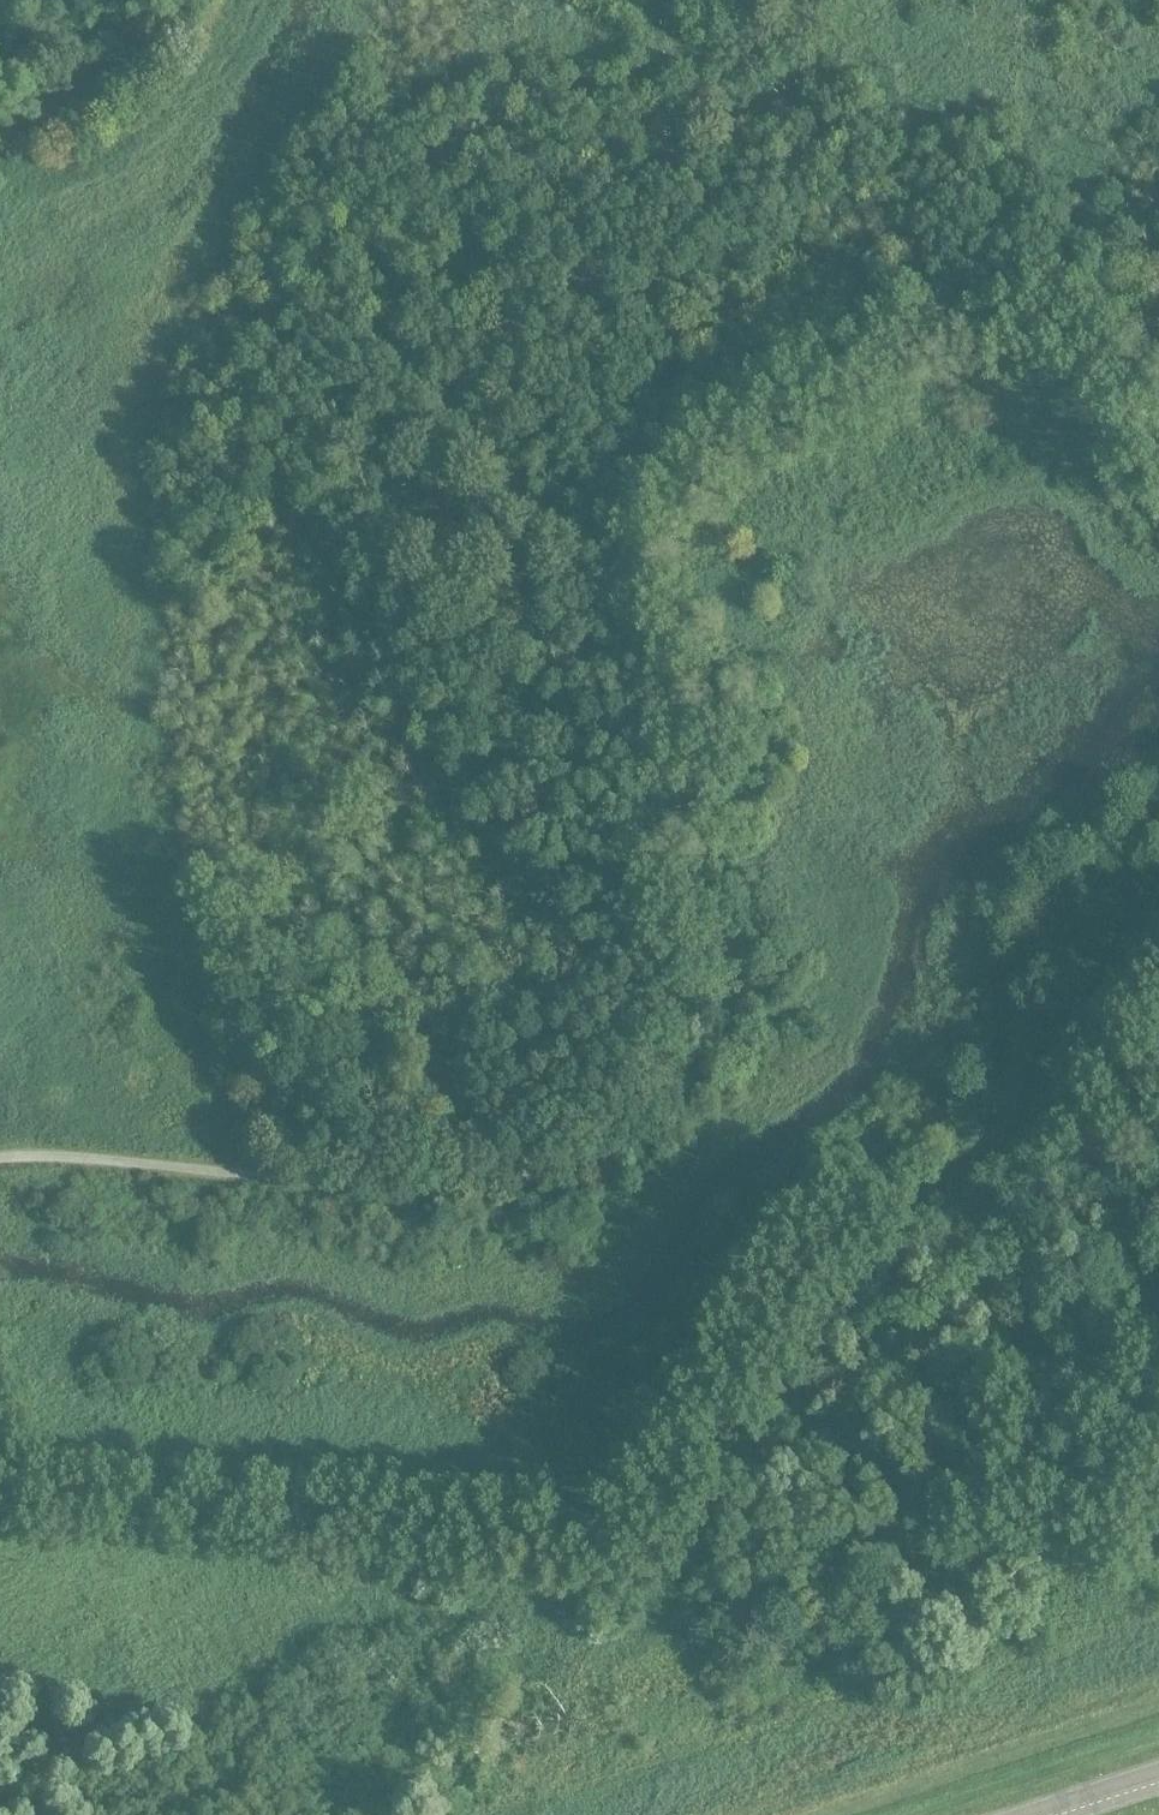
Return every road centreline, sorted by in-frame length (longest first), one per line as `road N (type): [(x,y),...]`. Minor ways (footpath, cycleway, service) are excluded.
road 1 (tertiary): [(1033,1814),(1158,1774)]

